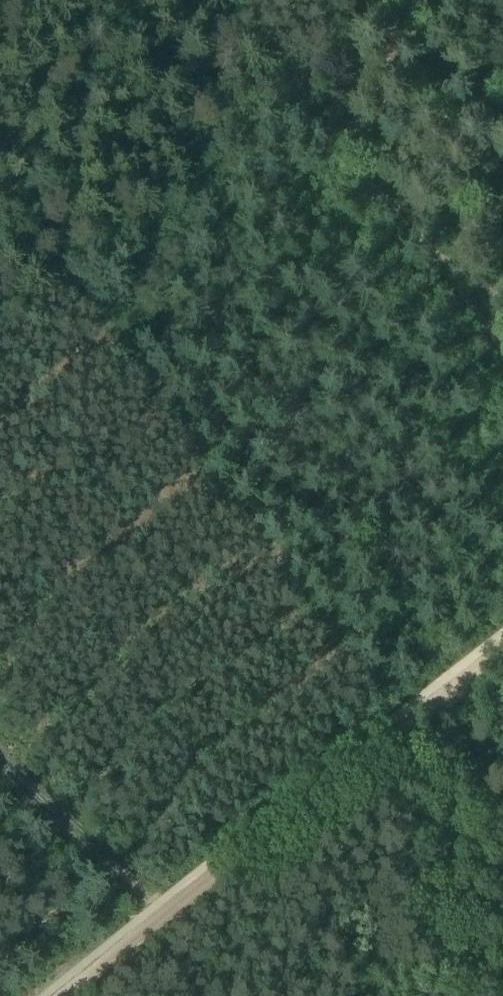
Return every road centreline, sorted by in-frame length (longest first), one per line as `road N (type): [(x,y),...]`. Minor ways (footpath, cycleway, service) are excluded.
road 1 (track): [(246,0),(347,152),(502,351)]
road 2 (track): [(161,918),(390,736)]
road 3 (track): [(0,760),(146,902)]
road 4 (track): [(502,877),(390,736)]
road 5 (track): [(65,995),(161,918)]

